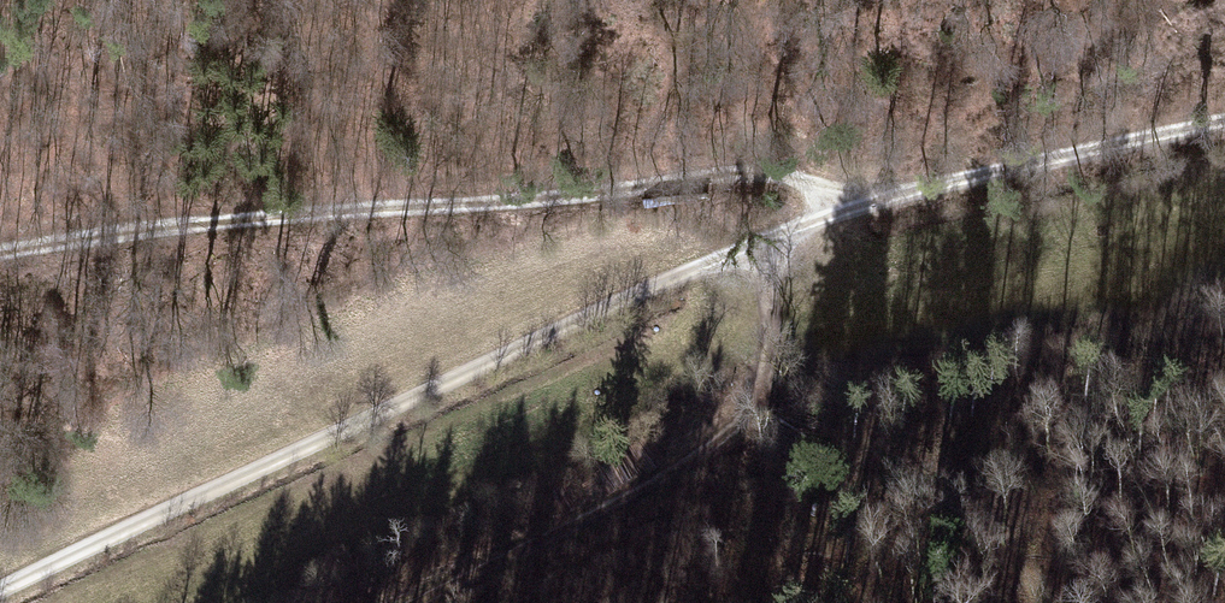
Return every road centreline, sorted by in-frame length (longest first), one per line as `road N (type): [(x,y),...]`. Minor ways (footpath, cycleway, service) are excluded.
road 1 (track): [(0,589),(696,267),(763,252),(833,203)]
road 2 (track): [(0,250),(177,227),(548,201),(771,170),(833,203)]
road 3 (track): [(417,602),(703,454),(740,421),(770,316),(763,252)]
road 4 (track): [(1224,120),(833,203)]

